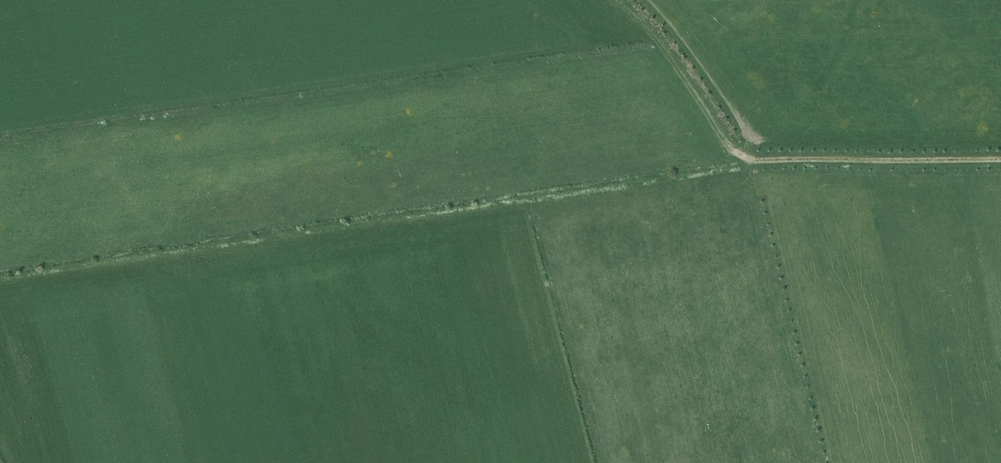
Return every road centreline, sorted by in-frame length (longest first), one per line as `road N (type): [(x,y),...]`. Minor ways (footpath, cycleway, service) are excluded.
road 1 (track): [(1000,156),(745,159),(665,52),(611,0)]

